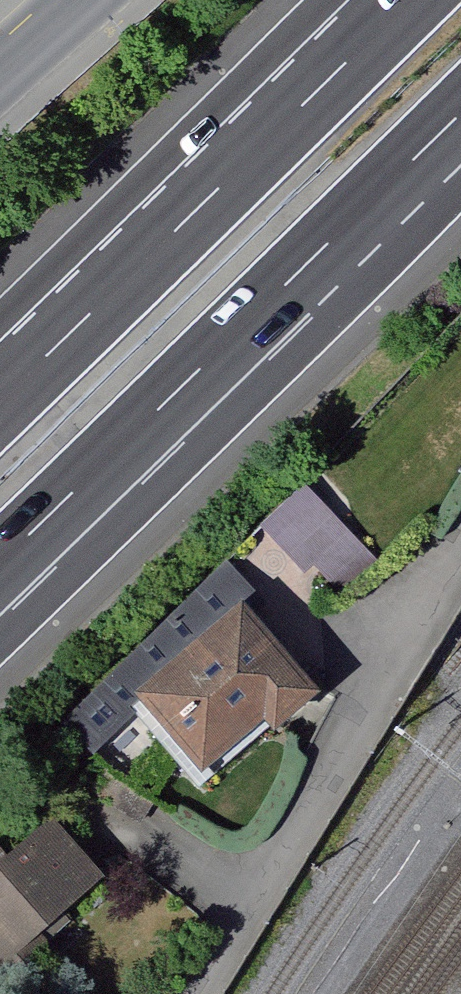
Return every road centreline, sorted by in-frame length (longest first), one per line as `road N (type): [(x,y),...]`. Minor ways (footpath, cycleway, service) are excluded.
road 1 (motorway): [(0,566),(460,116)]
road 2 (motorway): [(406,0),(0,398)]
road 3 (unclassified): [(191,993),(460,547)]
road 4 (secondary): [(0,85),(96,0)]

